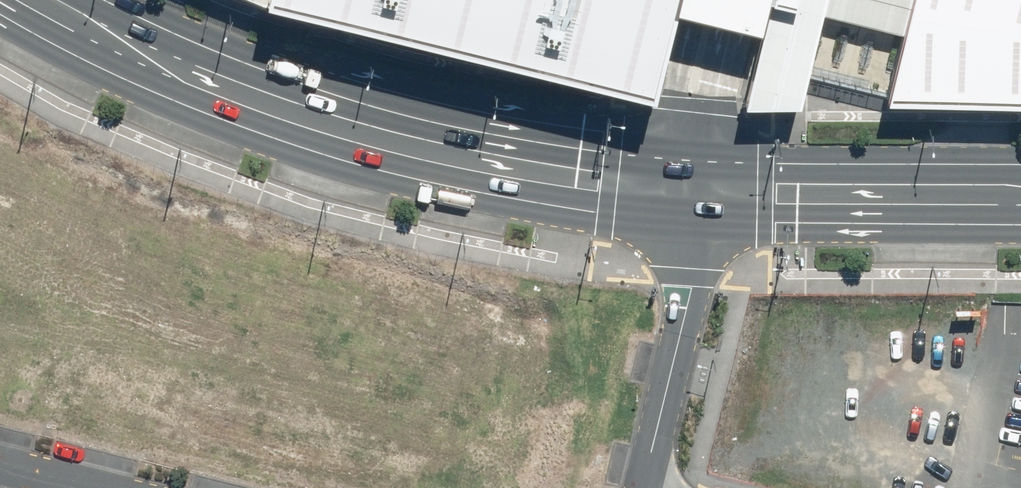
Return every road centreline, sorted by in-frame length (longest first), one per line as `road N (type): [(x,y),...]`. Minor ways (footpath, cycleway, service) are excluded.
road 1 (secondary): [(690,227),(549,211),(291,141),(0,10)]
road 2 (secondary): [(113,0),(225,52),(456,122),(548,142),(690,155)]
road 3 (secondary): [(690,155),(1020,169)]
road 4 (secondary): [(1020,233),(690,227)]
road 5 (residential): [(650,487),(684,337),(690,227)]
road 6 (unclassified): [(690,155),(709,3)]
road 7 (residential): [(122,487),(0,456)]

